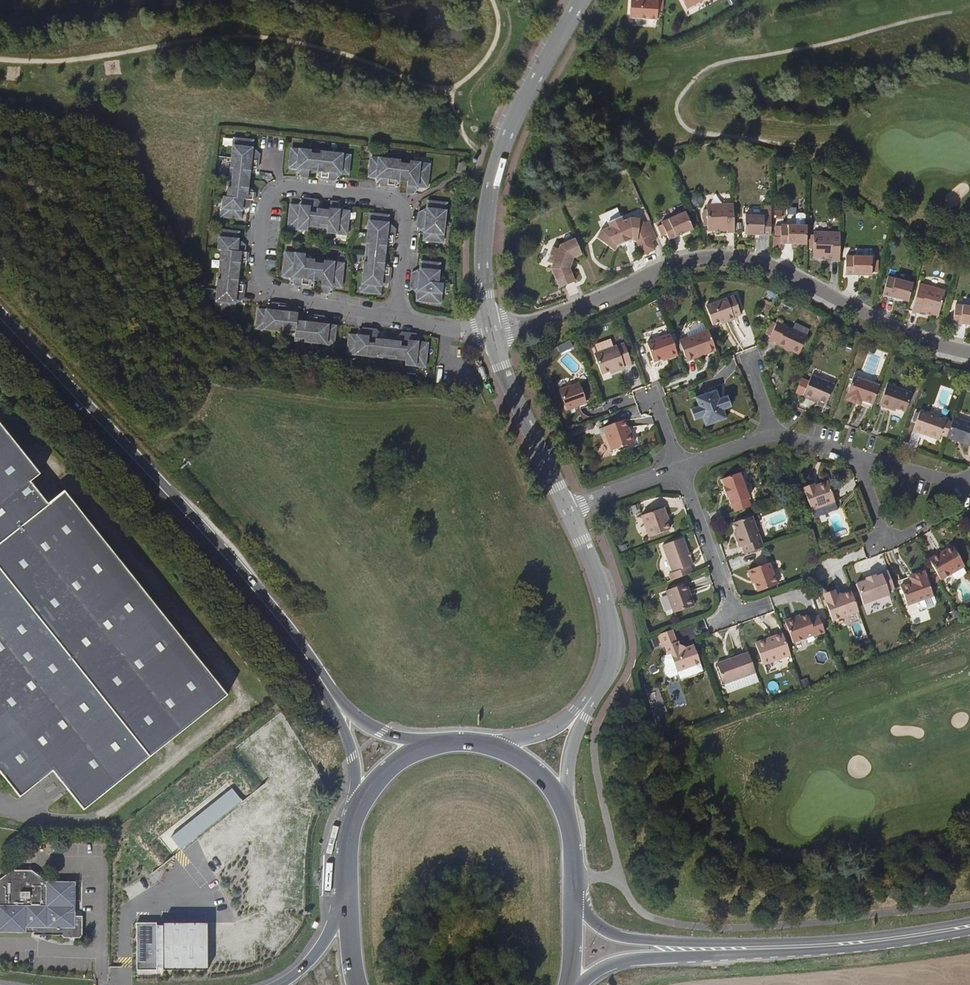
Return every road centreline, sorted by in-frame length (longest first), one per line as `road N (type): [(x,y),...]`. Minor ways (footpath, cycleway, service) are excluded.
road 1 (residential): [(494,332),(586,304),(671,265),(724,259),(776,270),(888,327),(969,355)]
road 2 (secondary): [(317,678),(235,566),(0,321)]
road 3 (residential): [(395,321),(276,293),(259,279),(256,258),(261,211),(278,188),(385,198),(405,220)]
road 4 (tertiary): [(494,332),(481,264),(495,160),(579,0)]
road 5 (secondary): [(779,949),(607,934),(570,895)]
road 6 (secondary): [(579,984),(613,963),(779,949)]
road 7 (tertiary): [(569,512),(509,387),(494,332)]
road 8 (secondary): [(779,949),(969,926)]
road 9 (tertiary): [(598,676),(608,629),(569,512)]
road 10 (residential): [(678,469),(731,616)]
road 11 (tertiary): [(561,810),(598,676)]
road 12 (secondary): [(317,678),(340,731),(358,808)]
road 13 (secondary): [(430,748),(351,716),(317,678)]
road 14 (tertiary): [(598,676),(553,728),(489,746)]

